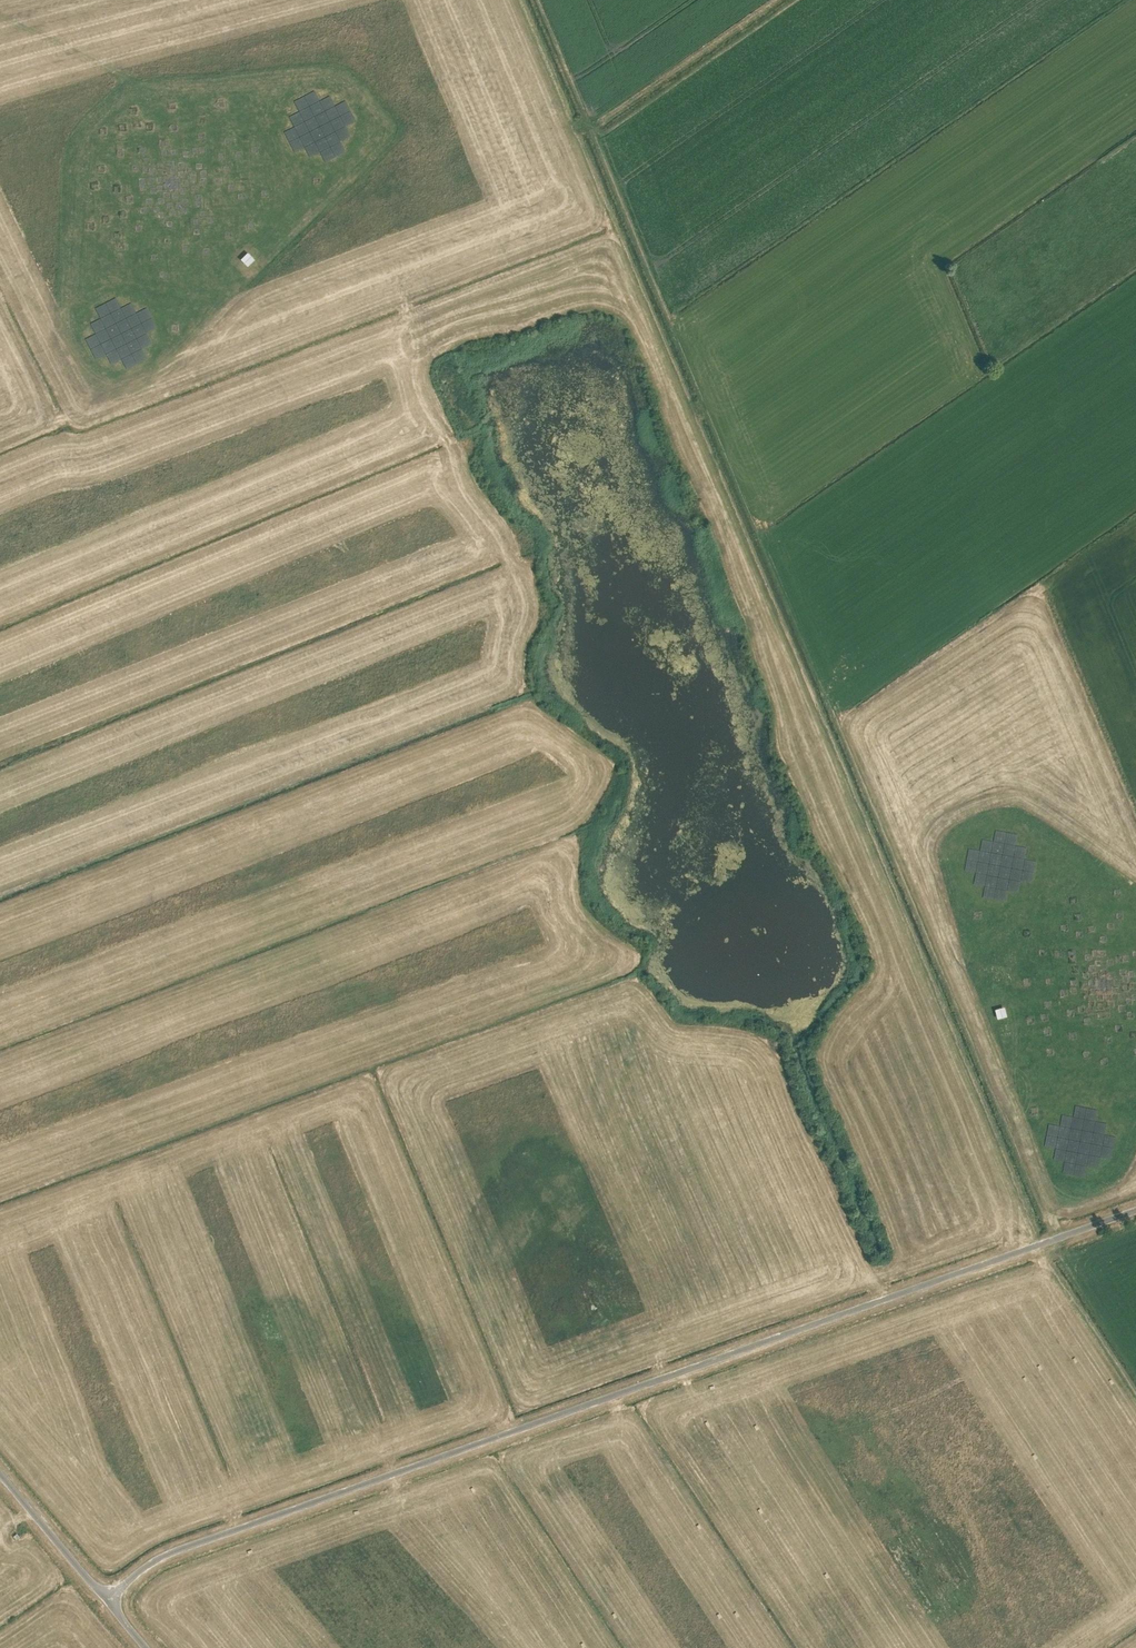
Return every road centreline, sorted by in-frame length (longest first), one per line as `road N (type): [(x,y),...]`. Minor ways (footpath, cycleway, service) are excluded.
road 1 (unclassified): [(107,1599),(162,1557),(209,1539),(1135,1210)]
road 2 (track): [(116,383),(80,361),(73,344),(91,128),(131,101),(172,94),(308,82),(355,95),(369,128),(362,150),(169,361),(132,383)]
road 3 (unclassified): [(107,1599),(0,1473)]
road 4 (track): [(91,128),(0,51)]

